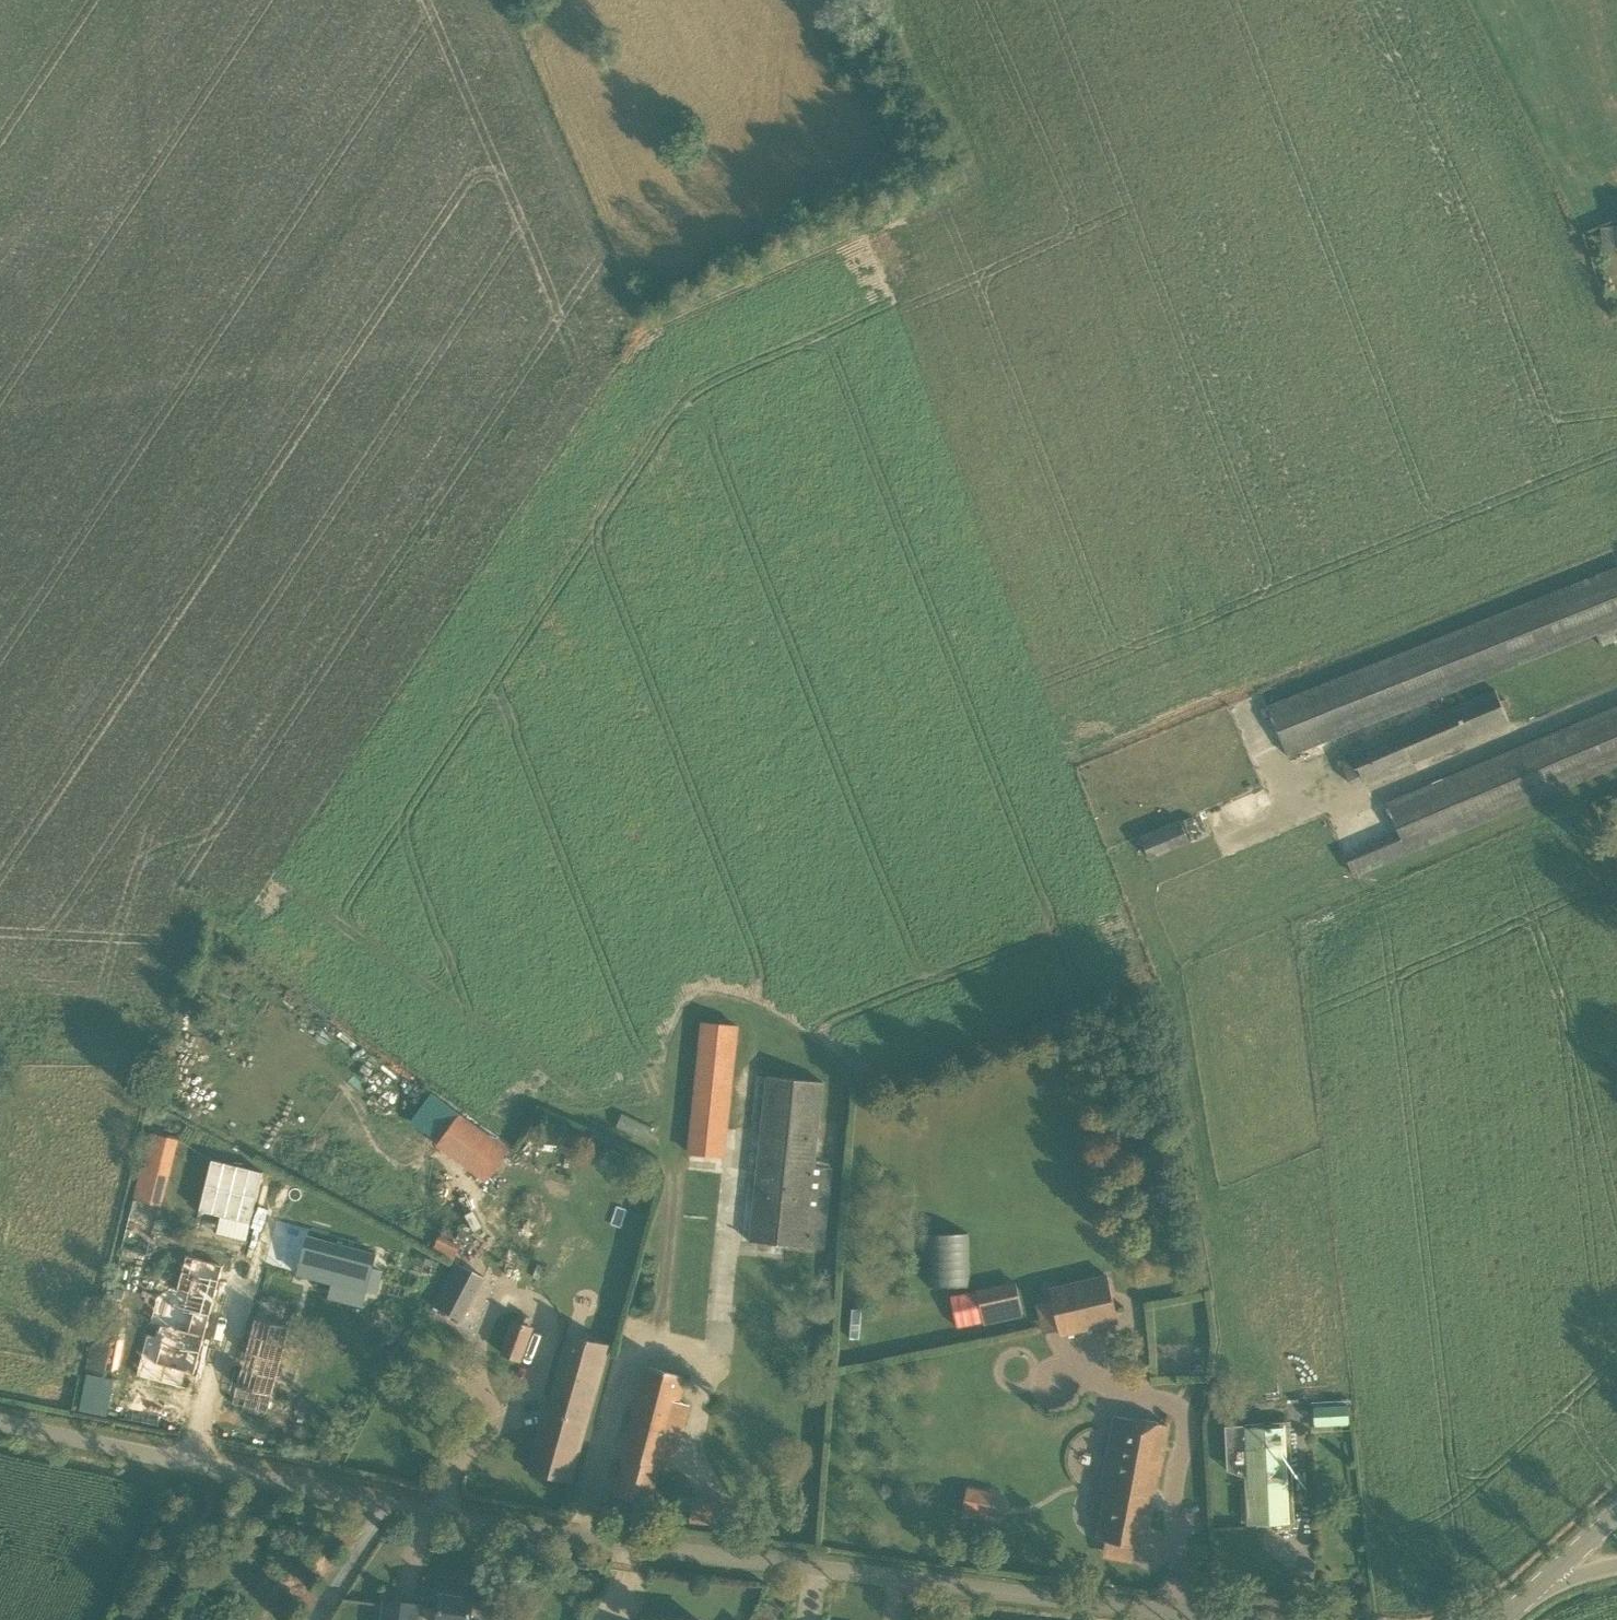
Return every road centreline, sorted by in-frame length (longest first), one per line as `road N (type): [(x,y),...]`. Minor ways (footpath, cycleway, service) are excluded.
road 1 (tertiary): [(1260,1619),(360,1505),(0,1426)]

